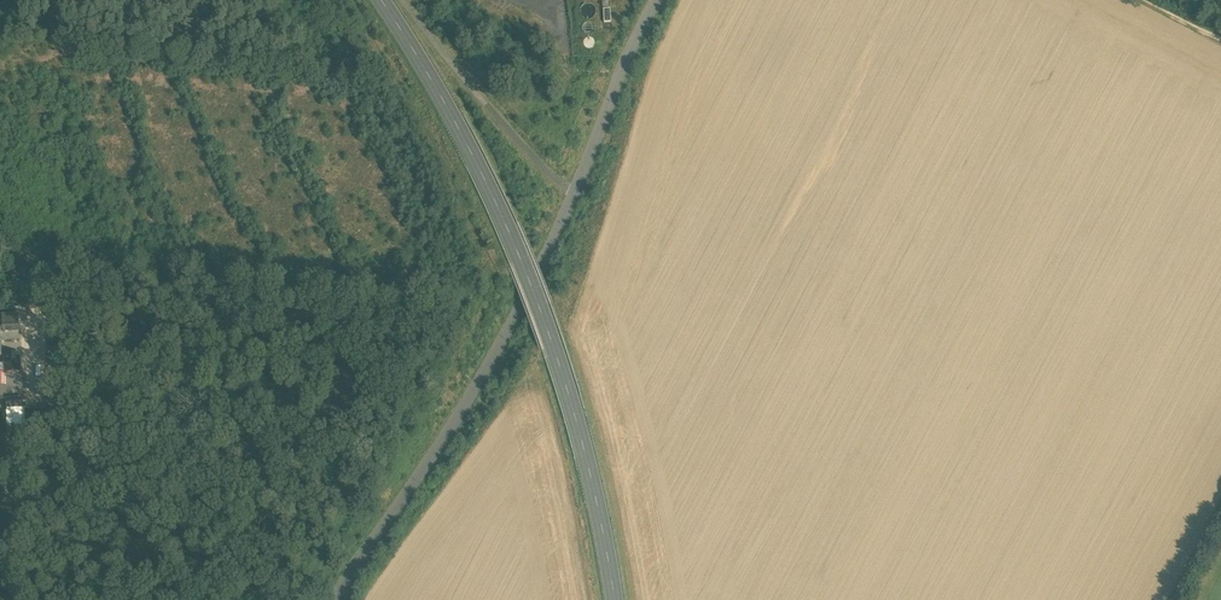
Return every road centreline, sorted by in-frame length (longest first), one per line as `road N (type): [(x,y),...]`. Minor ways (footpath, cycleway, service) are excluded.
road 1 (primary): [(381,0),(465,138),(515,245),(579,423),(618,599)]
road 2 (track): [(22,272),(462,316)]

